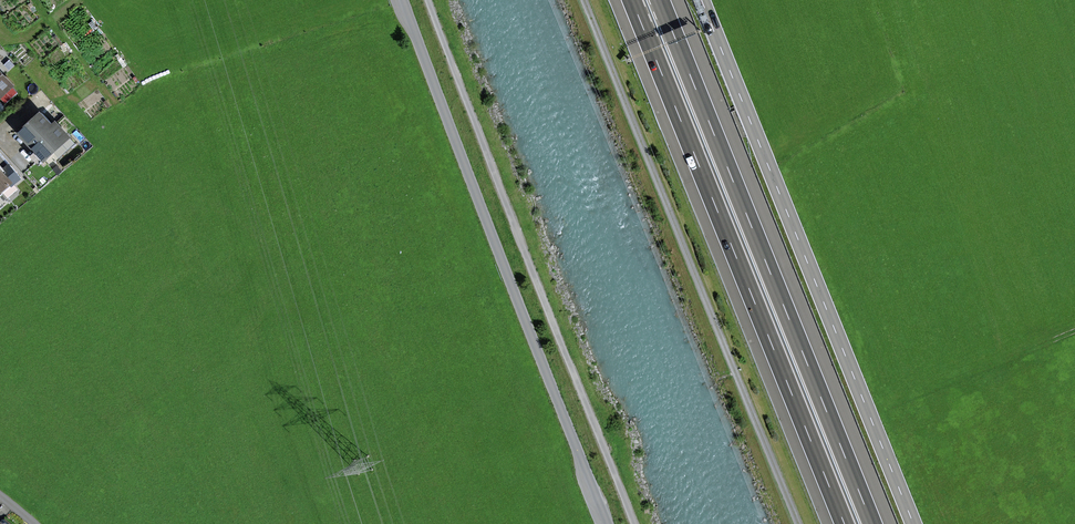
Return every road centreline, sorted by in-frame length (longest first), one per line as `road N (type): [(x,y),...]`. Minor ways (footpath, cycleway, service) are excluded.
road 1 (track): [(798,523),(584,0)]
road 2 (motorway): [(872,523),(659,0)]
road 3 (motorway): [(633,0),(845,523)]
road 4 (primary): [(702,0),(913,523)]
road 5 (track): [(636,523),(429,0)]
road 6 (unclassified): [(608,523),(404,0)]

